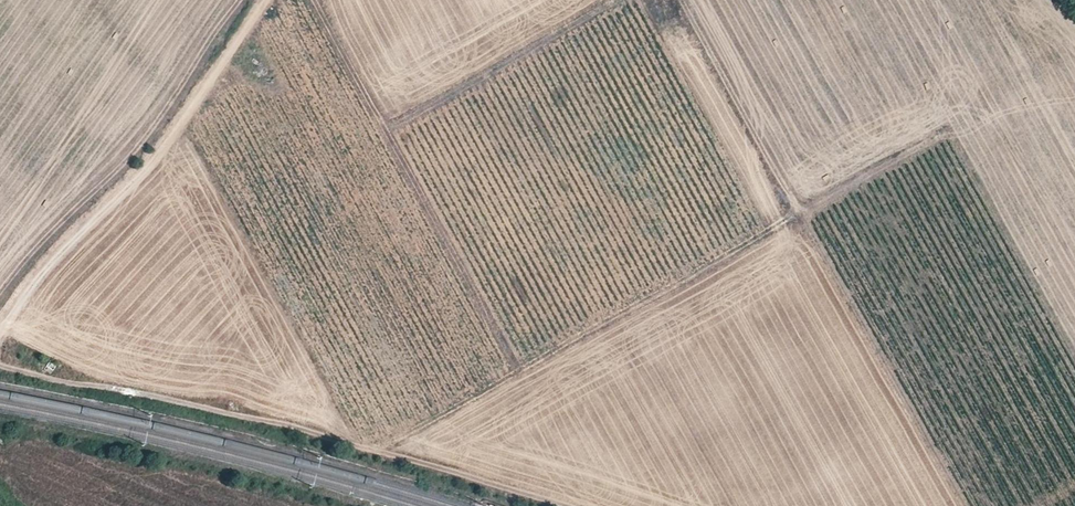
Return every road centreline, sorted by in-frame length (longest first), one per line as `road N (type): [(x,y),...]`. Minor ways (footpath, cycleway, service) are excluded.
road 1 (track): [(313,0),(519,364),(1074,61)]
road 2 (track): [(966,505),(680,0)]
road 3 (track): [(0,366),(291,427),(550,505)]
road 4 (track): [(266,0),(154,157),(45,270),(0,334)]
road 5 (track): [(387,131),(611,0)]

